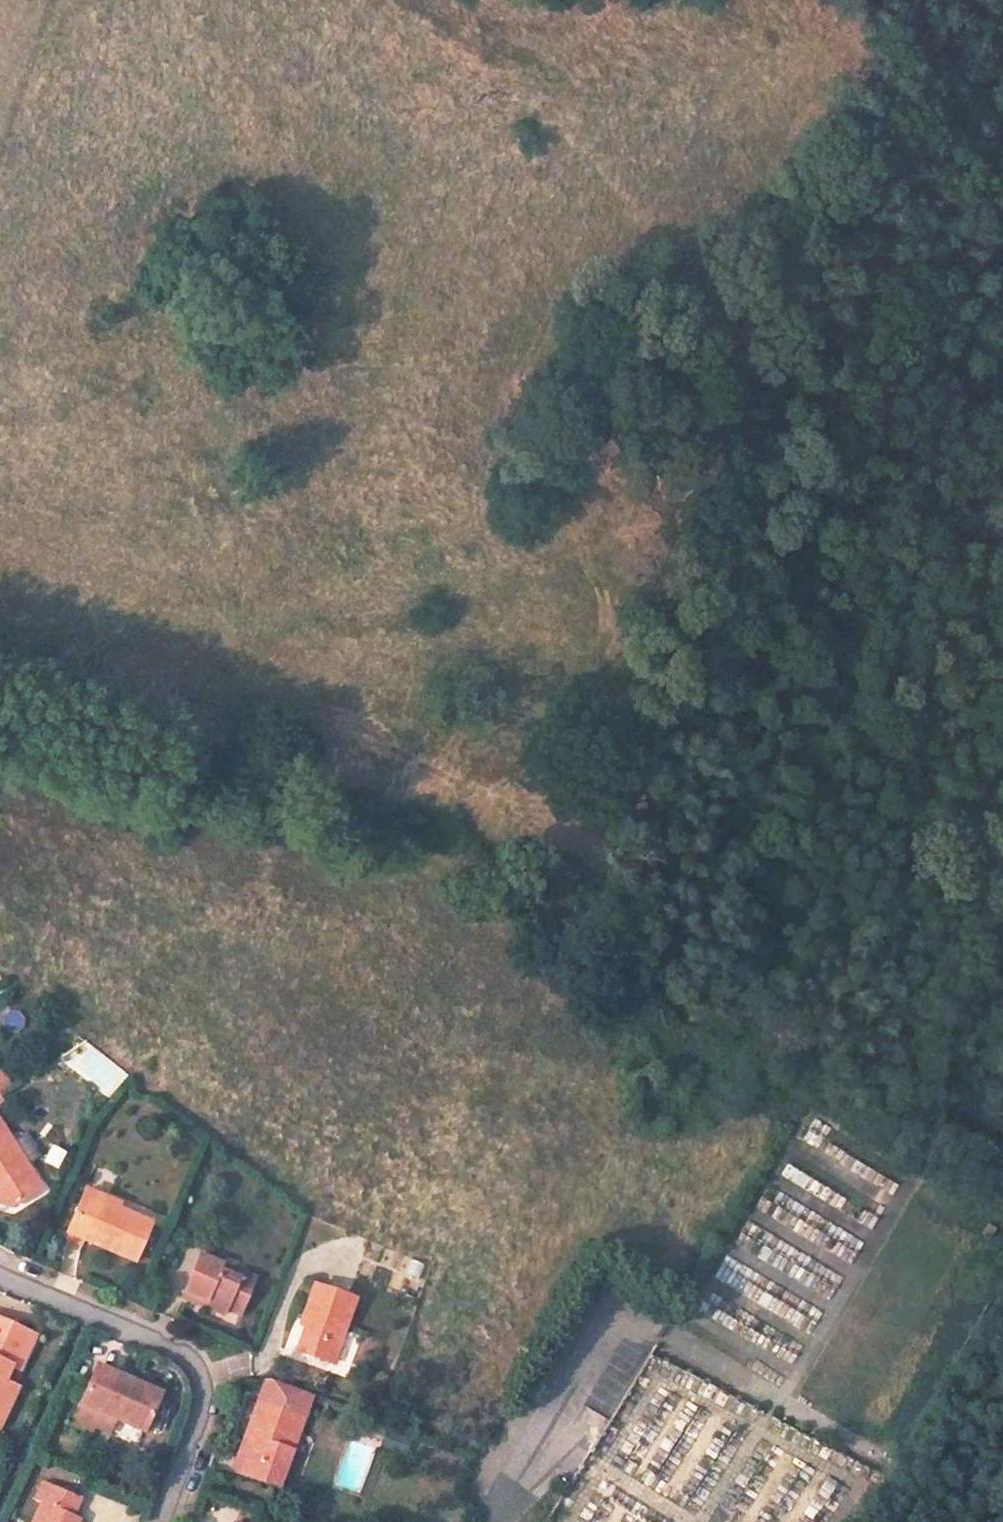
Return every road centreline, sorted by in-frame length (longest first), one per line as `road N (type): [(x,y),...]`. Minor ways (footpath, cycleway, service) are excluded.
road 1 (residential): [(0,1272),(179,1353),(194,1368),(200,1408),(156,1521)]
road 2 (residential): [(503,1521),(629,1307)]

